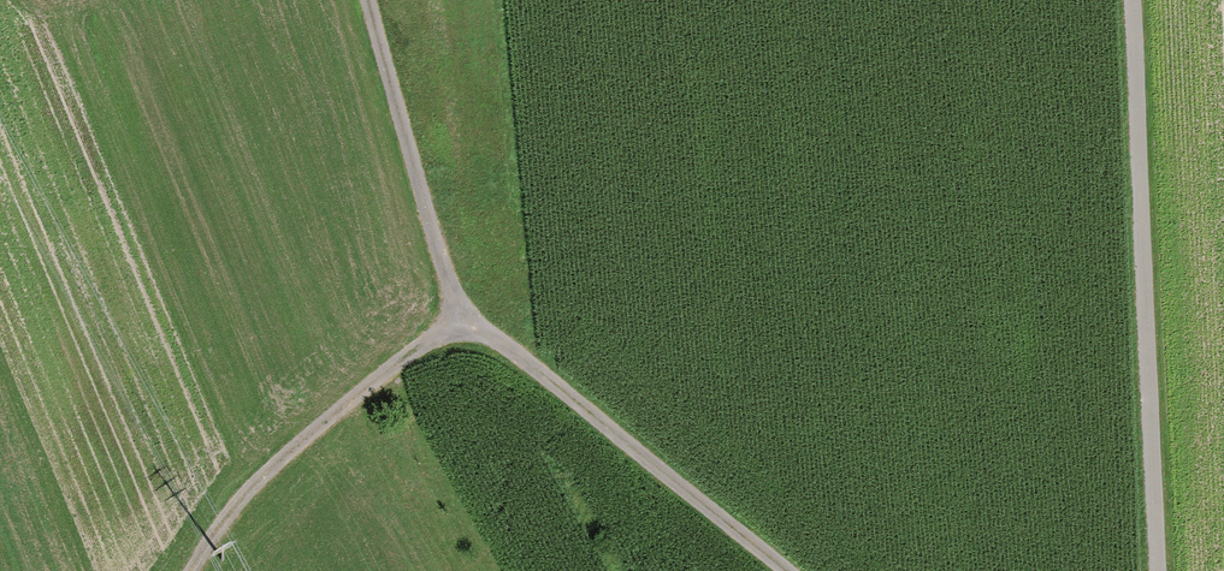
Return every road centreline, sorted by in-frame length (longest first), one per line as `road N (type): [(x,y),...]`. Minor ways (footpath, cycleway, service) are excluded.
road 1 (unclassified): [(1154,570),(1130,0)]
road 2 (track): [(783,570),(458,317)]
road 3 (track): [(458,317),(285,444),(230,505),(186,570)]
road 4 (track): [(458,317),(363,0)]

